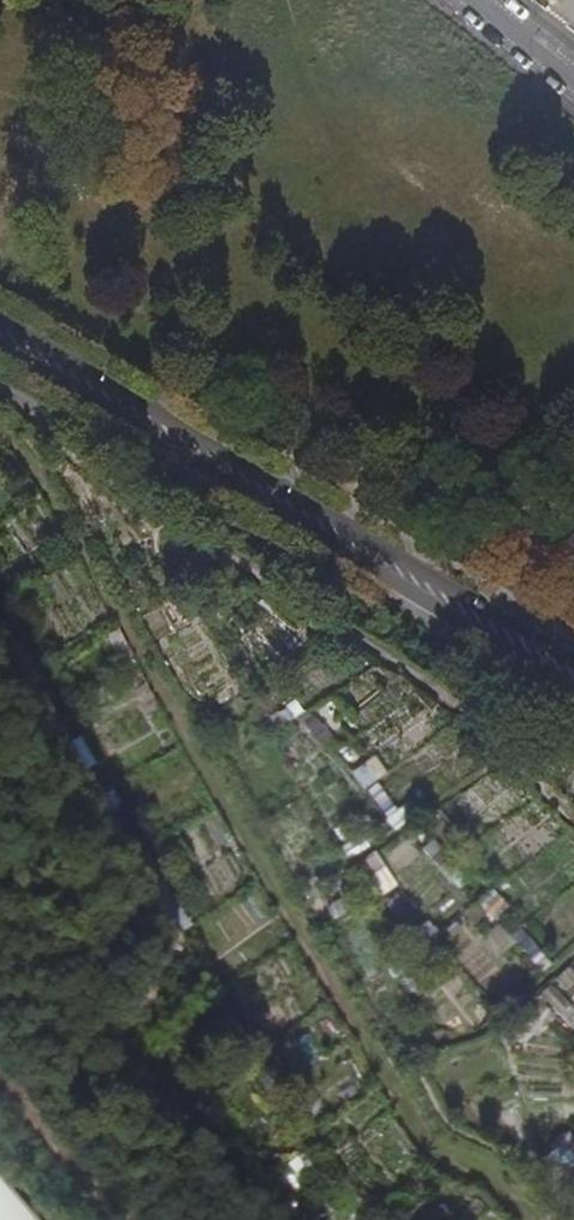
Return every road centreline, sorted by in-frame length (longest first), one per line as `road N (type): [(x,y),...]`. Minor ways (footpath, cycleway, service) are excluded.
road 1 (track): [(0,437),(427,1156),(498,1185),(524,1219)]
road 2 (track): [(0,395),(66,446),(472,711),(573,816)]
road 3 (secondary): [(0,332),(573,675)]
road 4 (residential): [(467,0),(573,88)]

